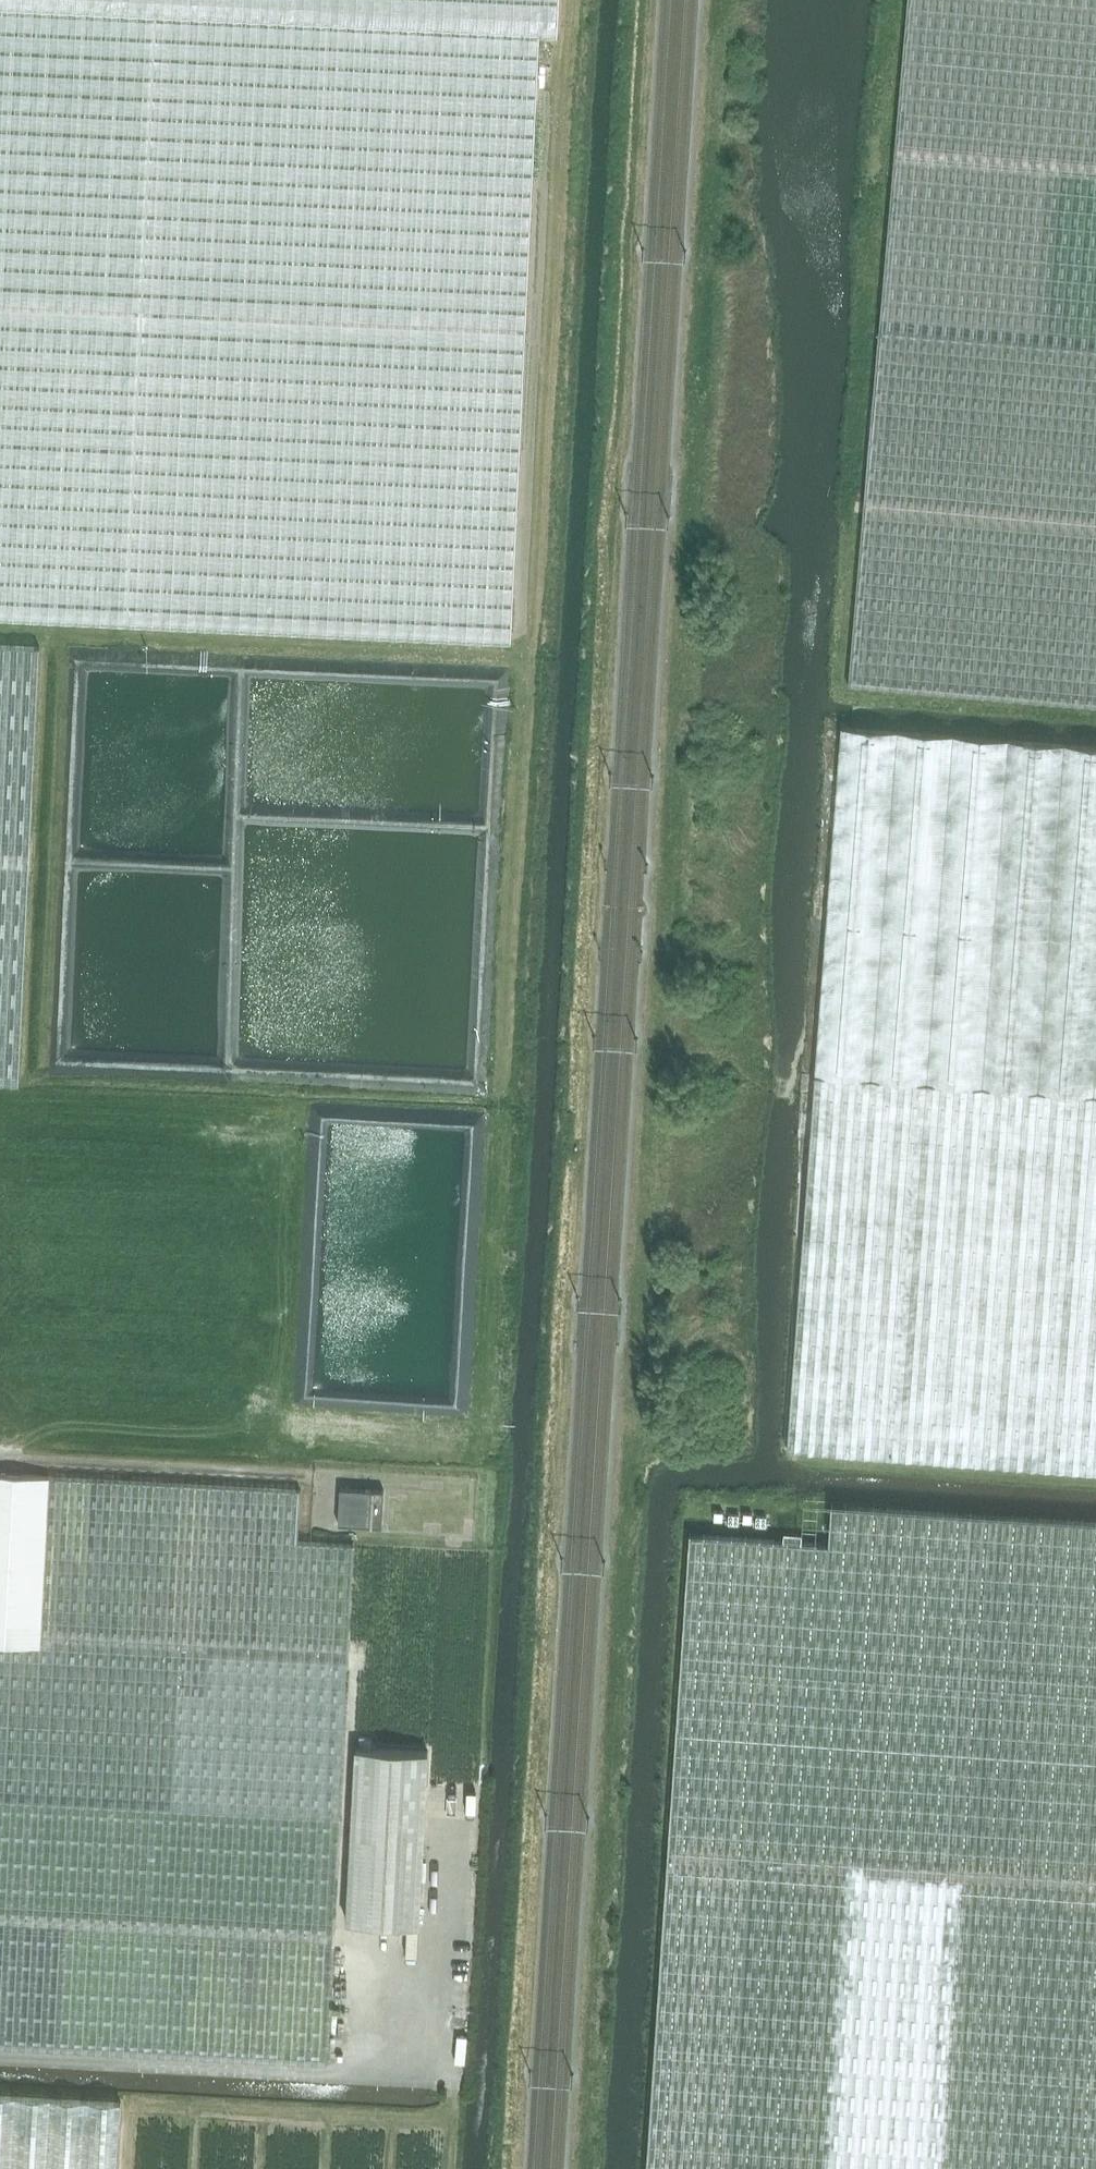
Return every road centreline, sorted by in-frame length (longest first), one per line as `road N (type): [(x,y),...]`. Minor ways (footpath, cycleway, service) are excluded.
road 1 (unclassified): [(0,1459),(309,1479)]

